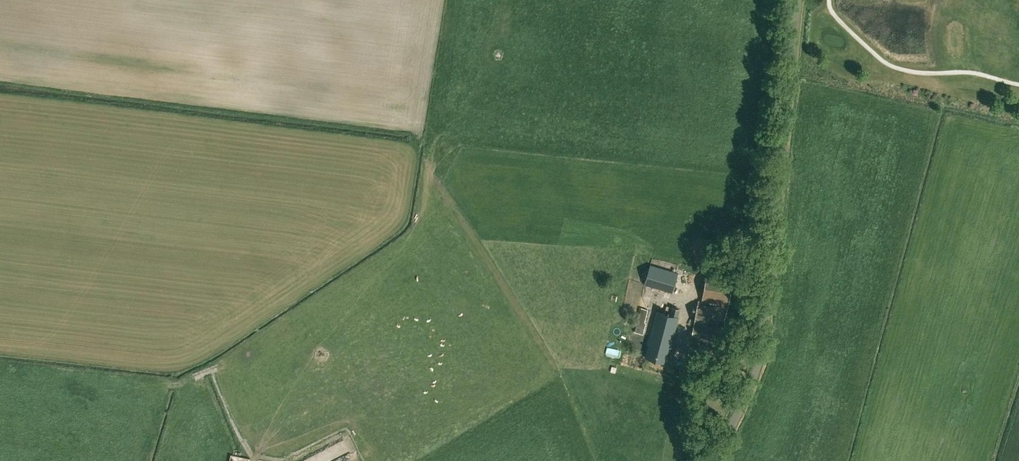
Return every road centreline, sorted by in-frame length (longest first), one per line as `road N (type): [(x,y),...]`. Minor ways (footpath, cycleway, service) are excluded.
road 1 (unclassified): [(715,460),(760,354),(795,0)]

